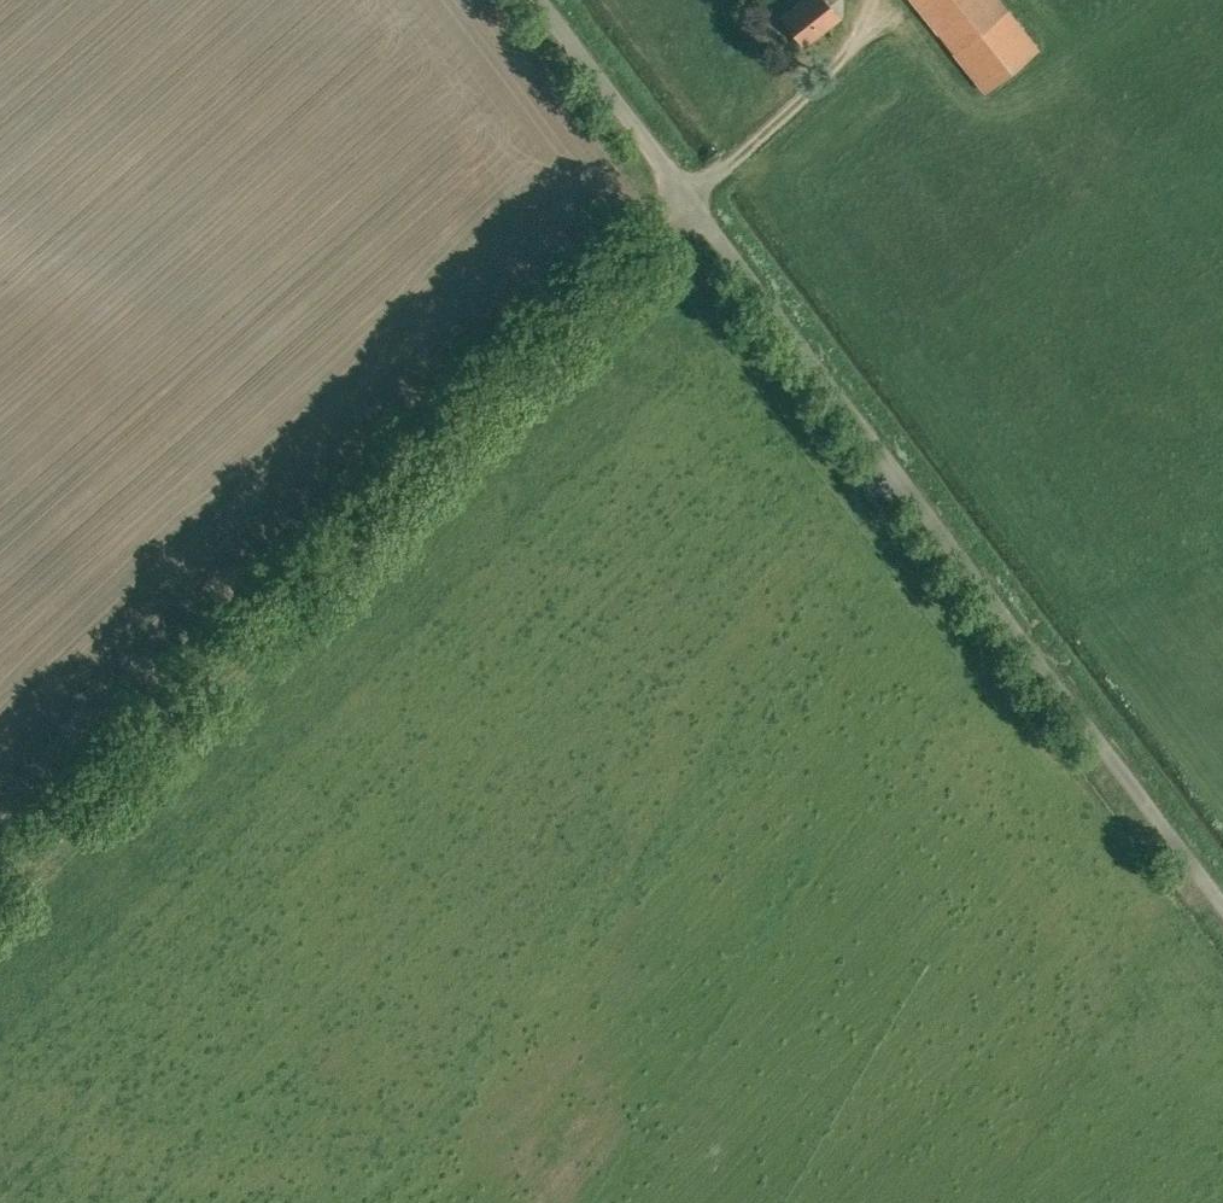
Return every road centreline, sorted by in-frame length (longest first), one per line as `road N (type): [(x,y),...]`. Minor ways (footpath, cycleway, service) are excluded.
road 1 (unclassified): [(1222,902),(543,0)]
road 2 (track): [(869,21),(809,93),(688,193)]

